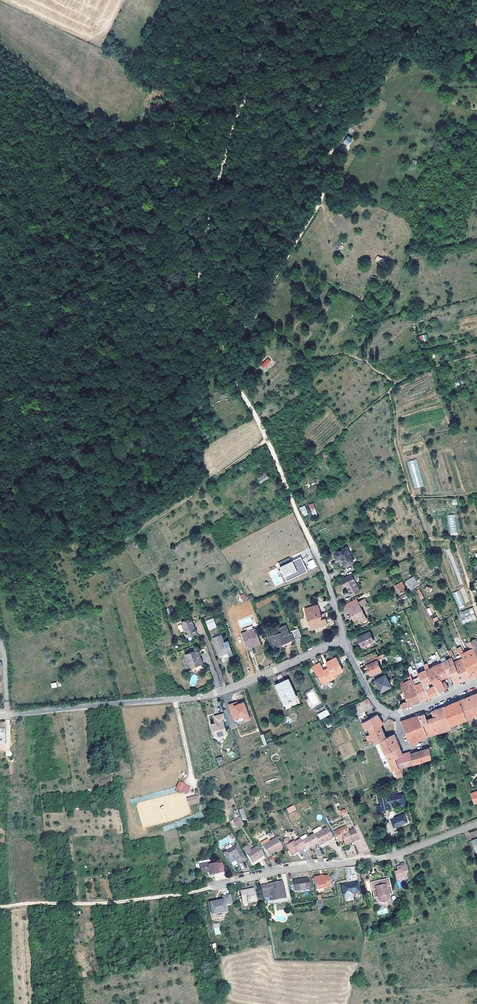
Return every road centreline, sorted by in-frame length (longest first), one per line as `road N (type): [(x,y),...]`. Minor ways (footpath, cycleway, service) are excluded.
road 1 (track): [(265,0),(264,38),(229,139),(199,304),(324,571)]
road 2 (track): [(218,353),(275,279),(322,199),(328,155),(427,18),(431,0)]
road 3 (residential): [(215,887),(398,854),(476,825)]
road 4 (track): [(476,357),(395,379),(355,353),(304,352),(253,313)]
road 5 (track): [(0,908),(120,903),(215,887)]
road 6 (residential): [(341,643),(387,714),(476,683)]
road 7 (track): [(268,440),(120,539)]
road 8 (residential): [(180,701),(341,643)]
road 9 (unclassified): [(10,716),(180,701)]

